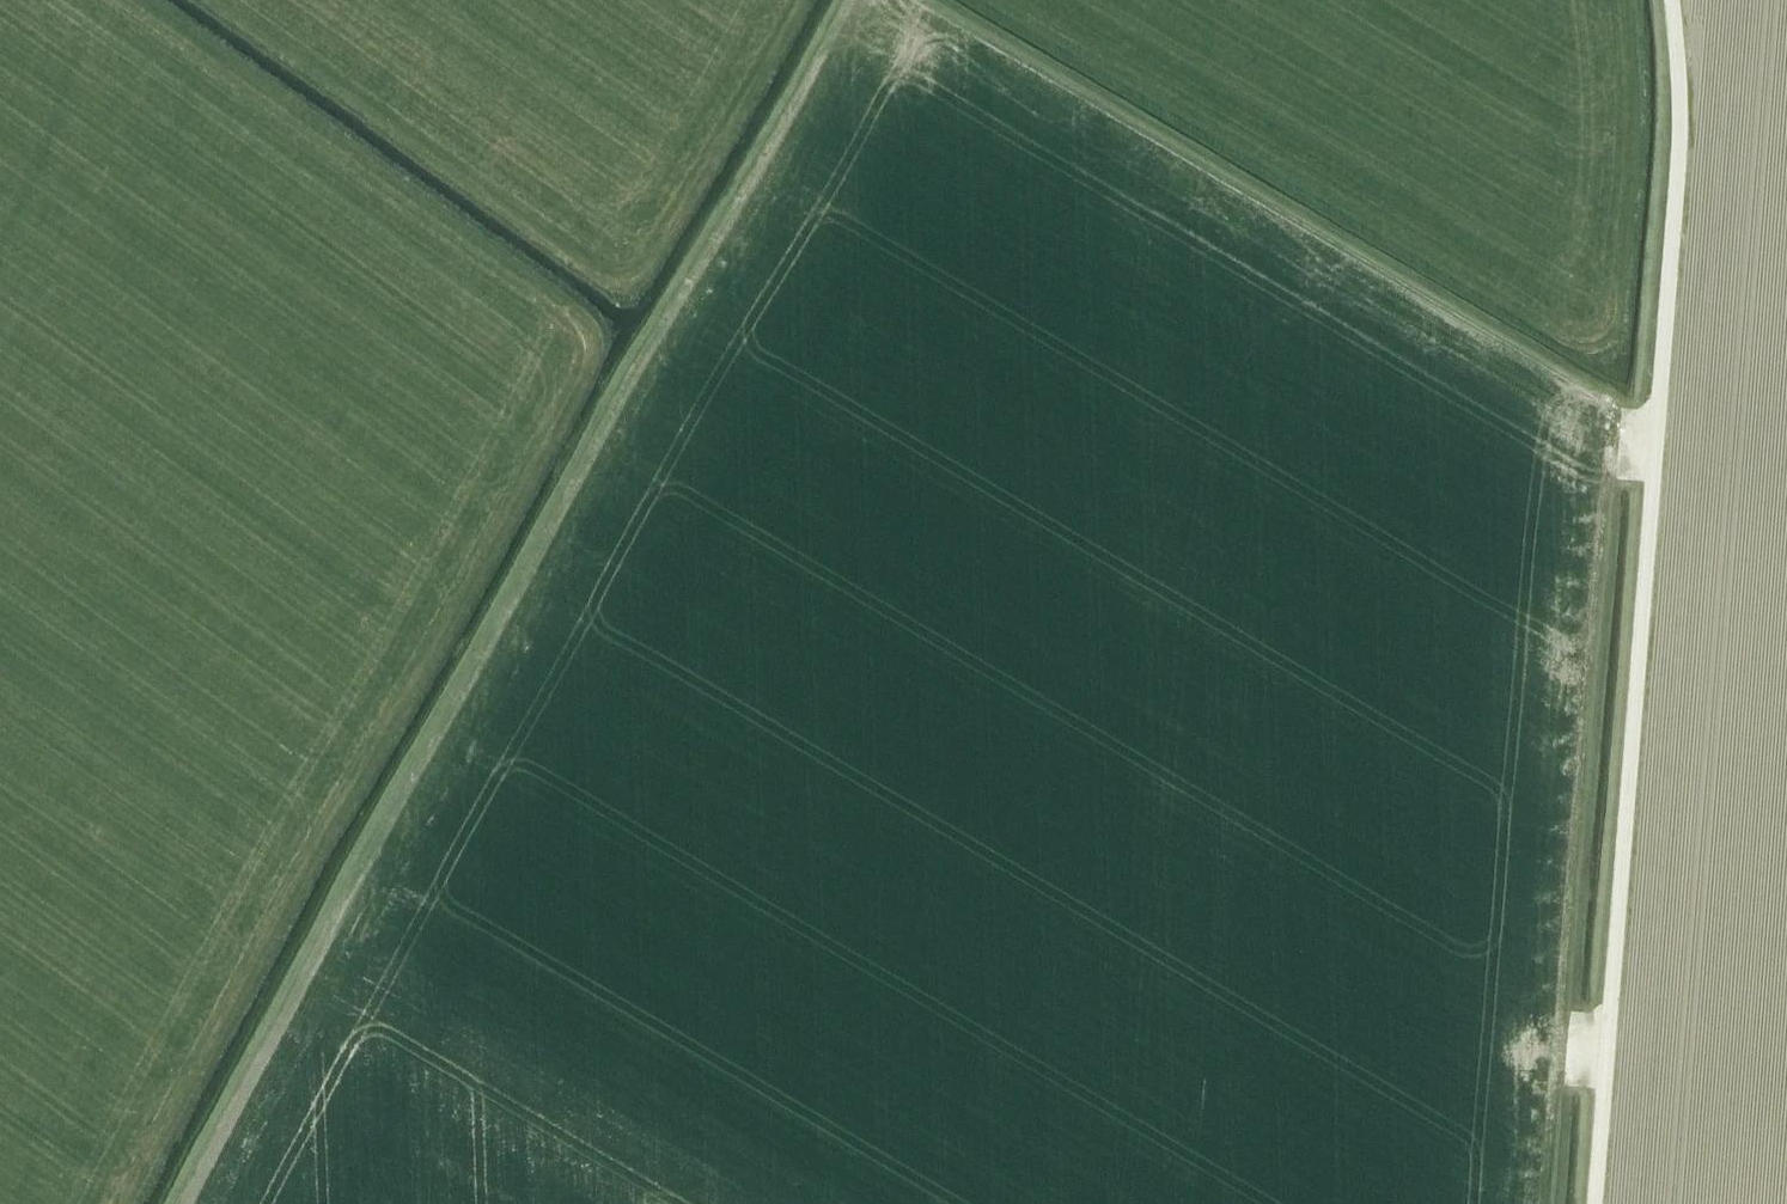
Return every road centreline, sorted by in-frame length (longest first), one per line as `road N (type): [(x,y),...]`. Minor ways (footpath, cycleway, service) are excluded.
road 1 (track): [(1671,0),(1680,141),(1594,1203)]

